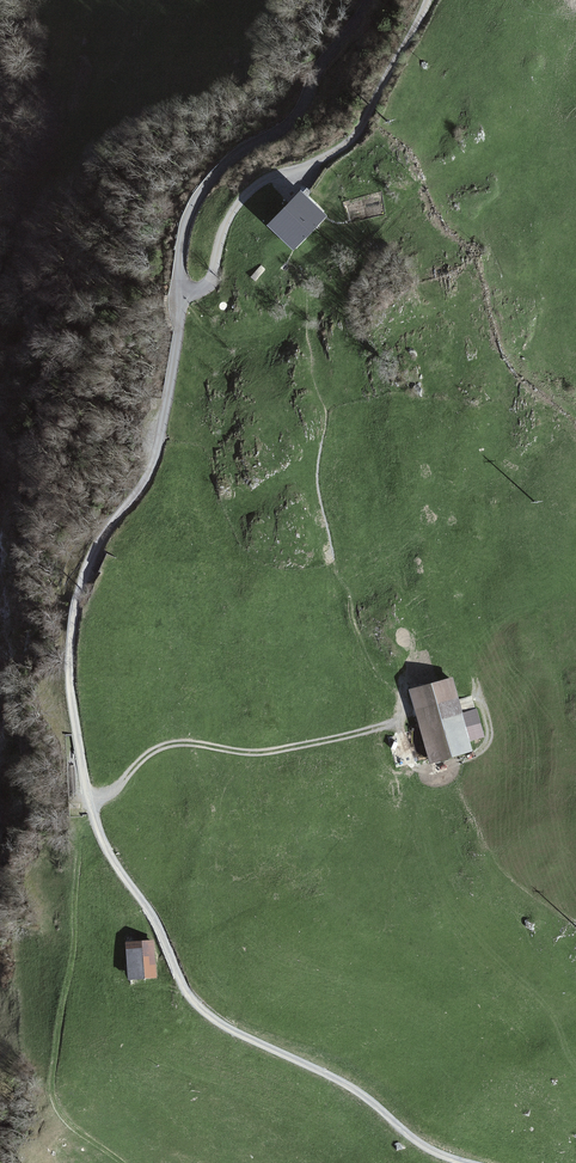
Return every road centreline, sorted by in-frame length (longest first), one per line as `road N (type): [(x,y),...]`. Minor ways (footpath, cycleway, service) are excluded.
road 1 (track): [(180,294),(153,465),(91,555),(71,631),(74,716),(100,834),(205,1013),(345,1083),(422,1144),(469,1162)]
road 2 (trunk): [(0,294),(367,1162)]
road 3 (unclassified): [(367,0),(323,59),(287,127),(229,157),(196,195),(183,226),(180,294)]
road 4 (track): [(90,800),(110,795),(164,745),(261,753),(399,722)]

